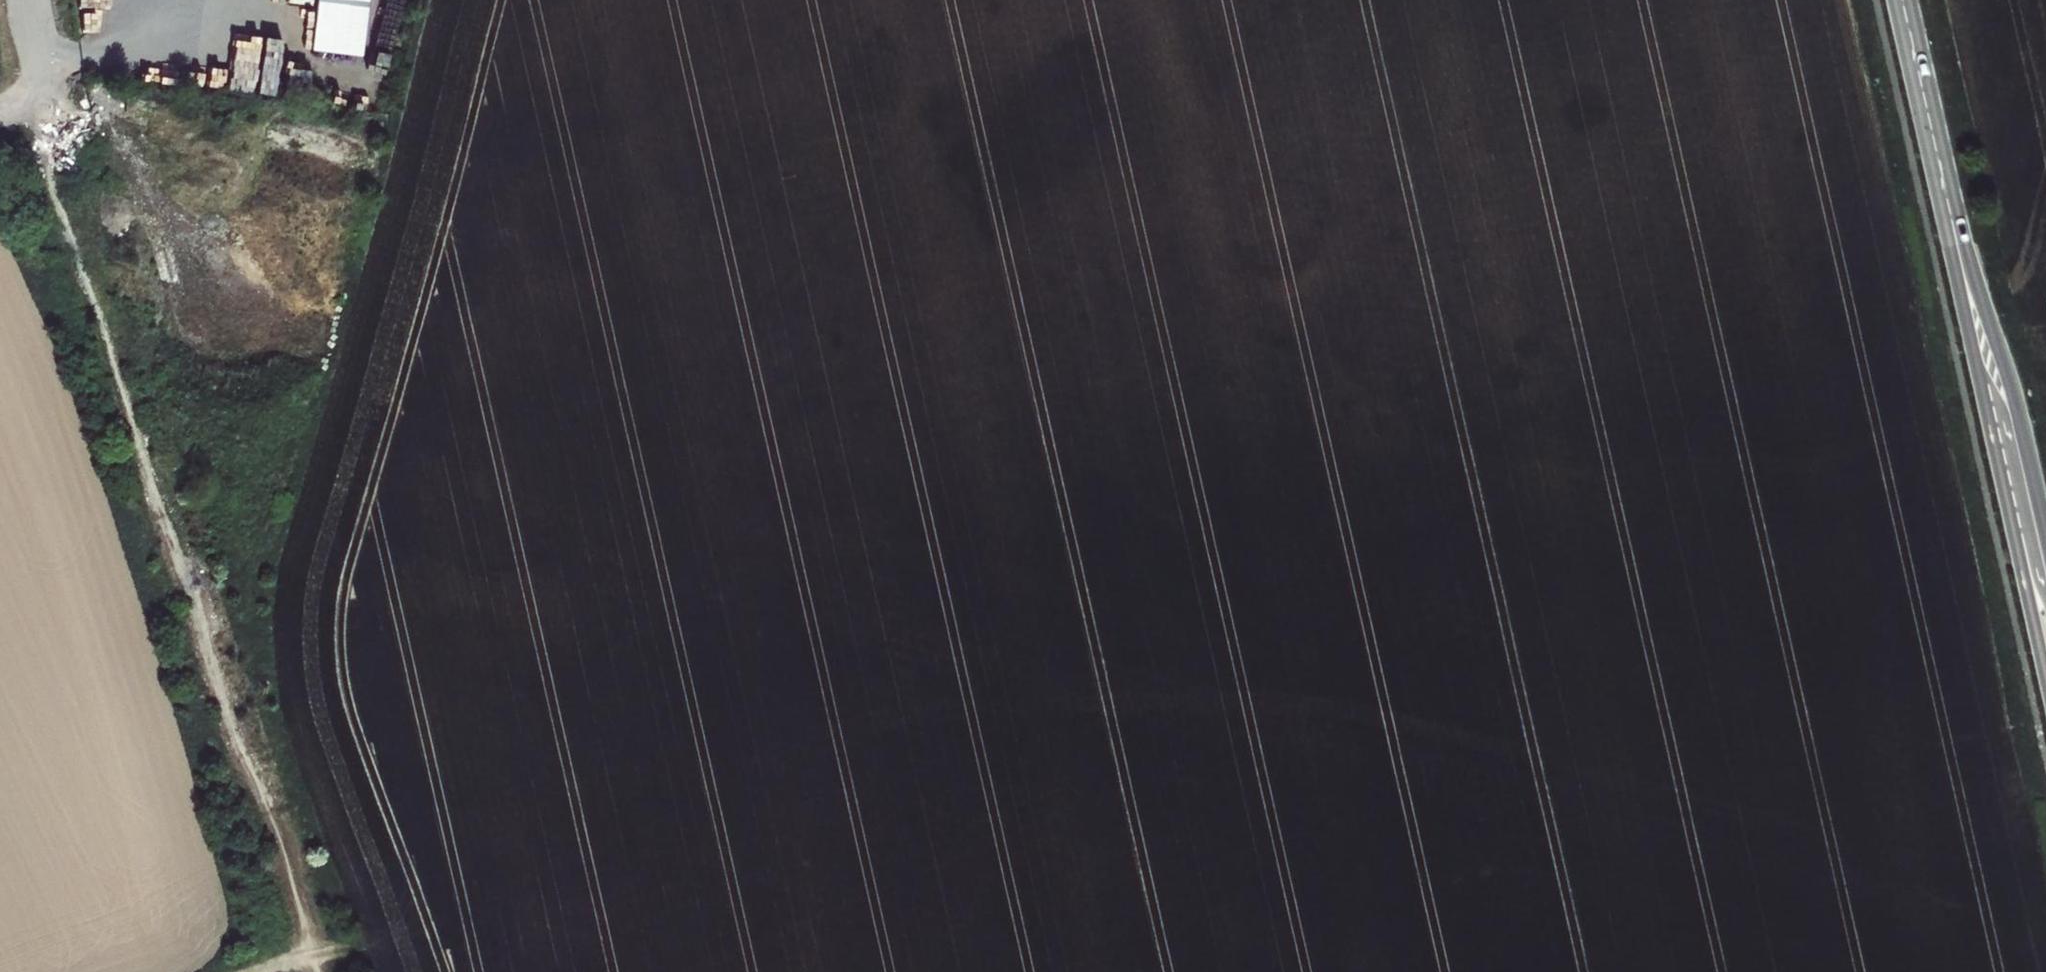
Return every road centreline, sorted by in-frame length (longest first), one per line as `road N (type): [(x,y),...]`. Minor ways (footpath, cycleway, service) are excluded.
road 1 (track): [(36,102),(55,199),(238,747),(295,885),(312,956),(258,971)]
road 2 (tertiary): [(2045,640),(1902,0)]
road 3 (unclassified): [(29,0),(36,102),(0,112)]

